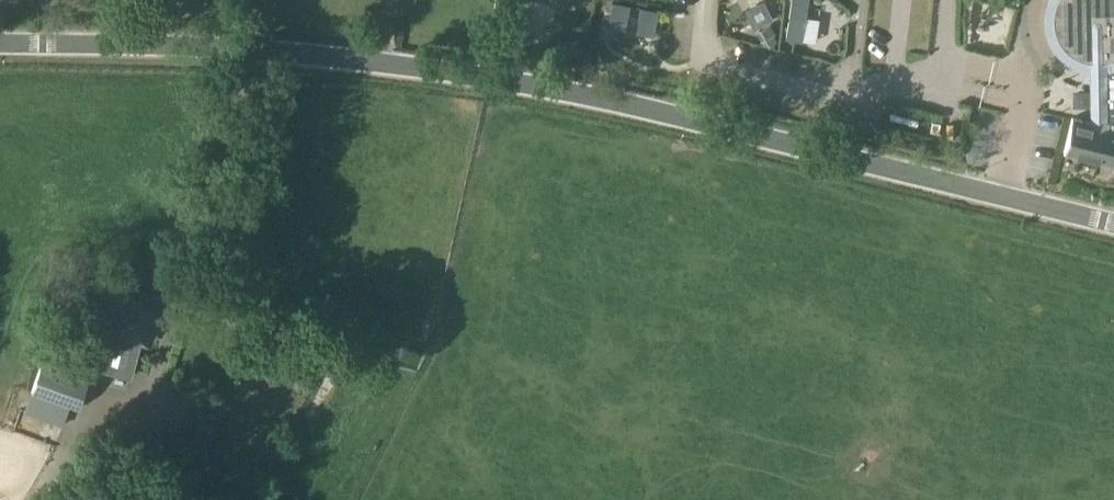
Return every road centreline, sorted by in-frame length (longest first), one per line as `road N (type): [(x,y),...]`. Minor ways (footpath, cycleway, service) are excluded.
road 1 (unclassified): [(1113,223),(613,100),(356,58),(141,42),(0,42)]

